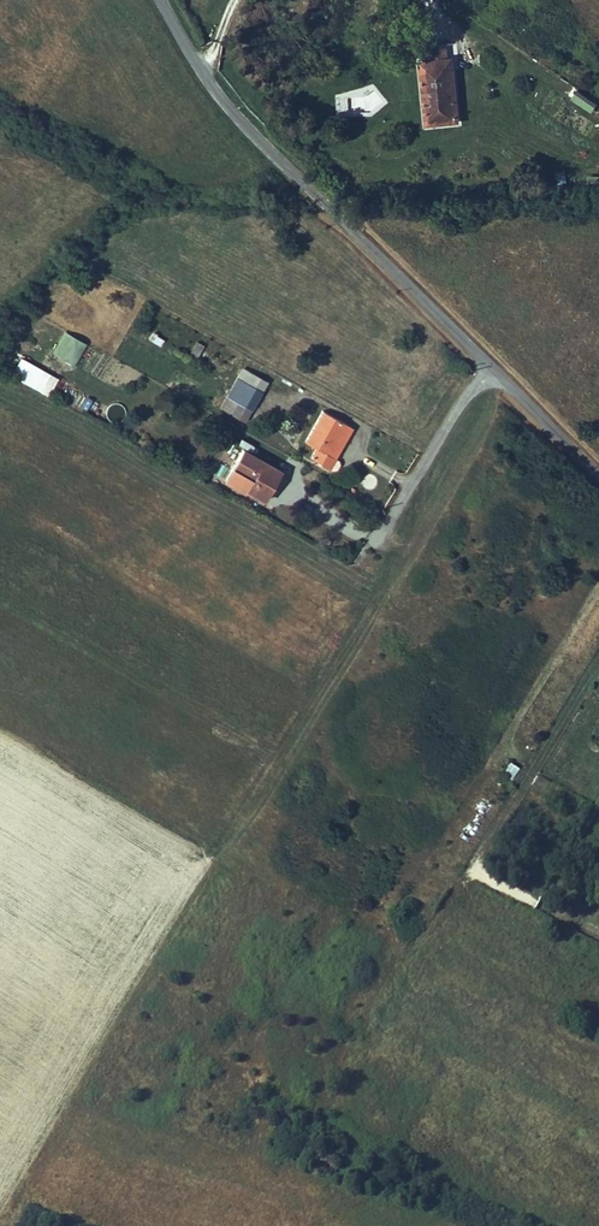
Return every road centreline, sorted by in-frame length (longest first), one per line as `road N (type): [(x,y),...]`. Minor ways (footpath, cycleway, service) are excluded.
road 1 (unclassified): [(159,0),(196,66),(259,142),(598,480)]

